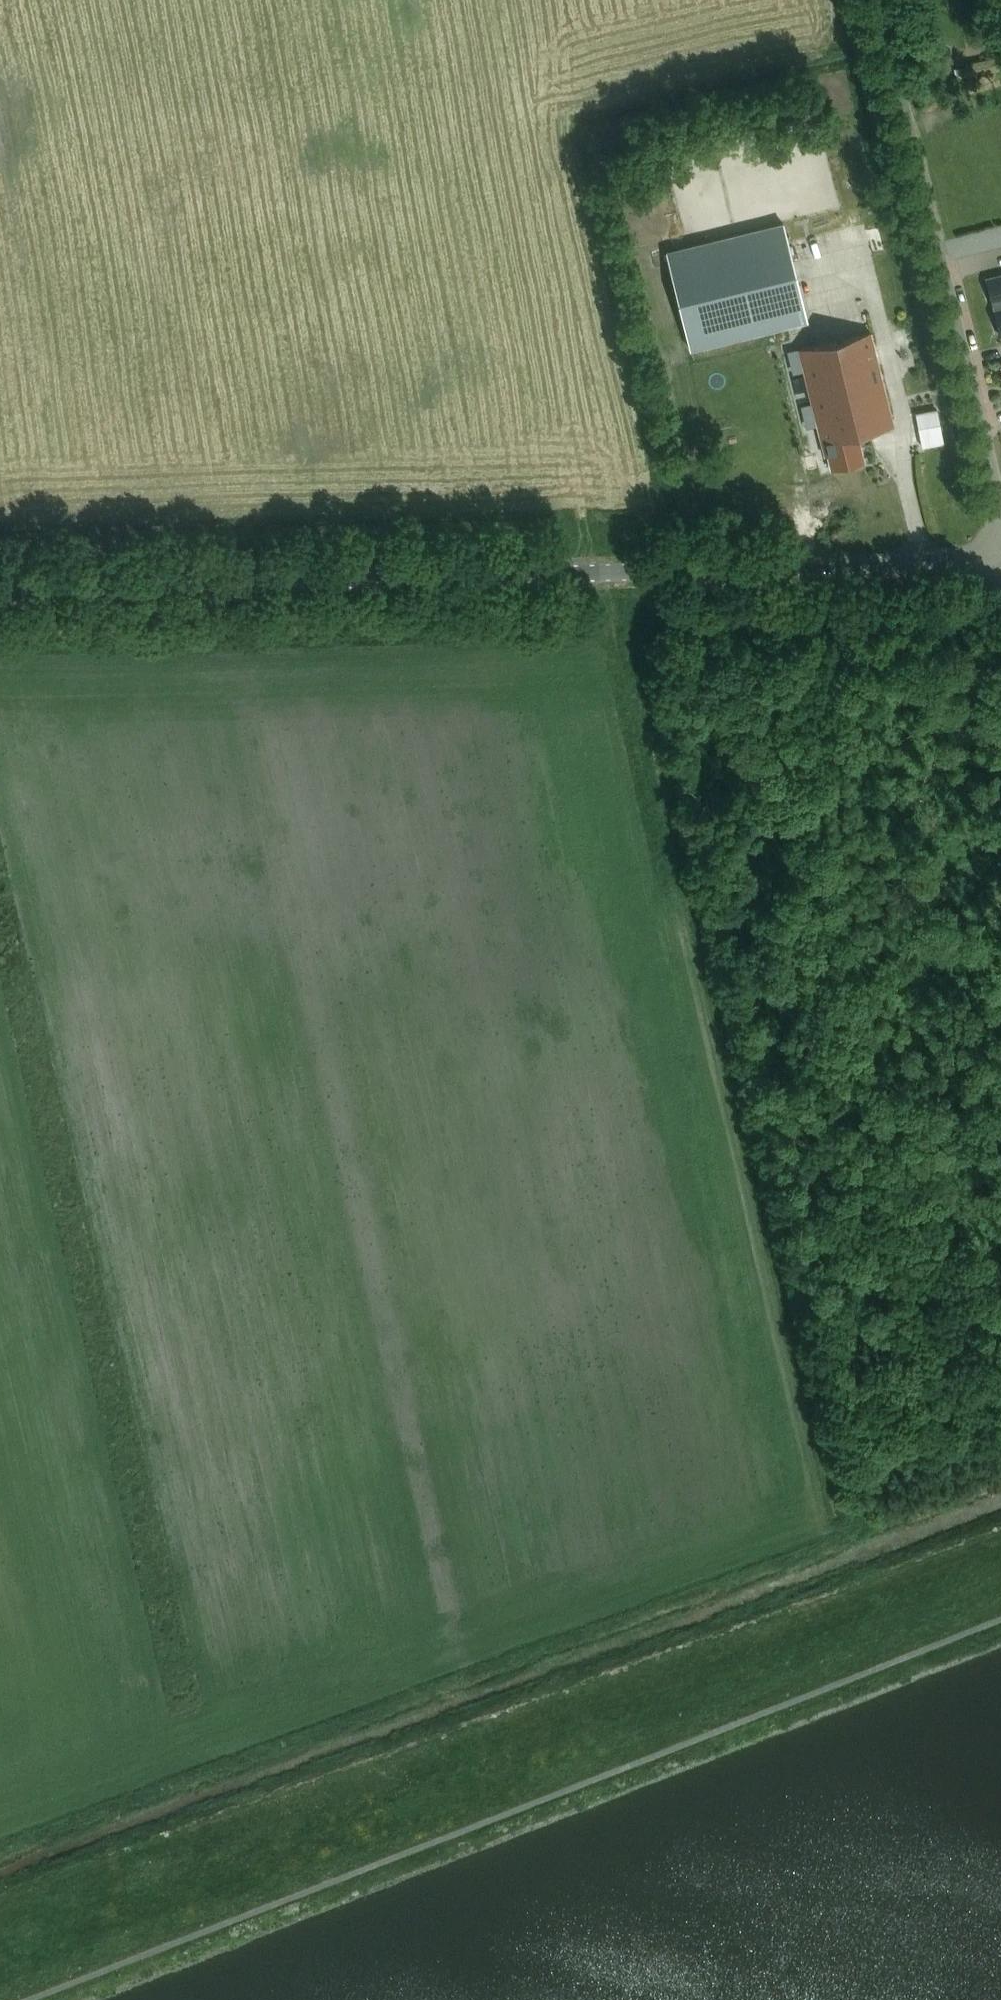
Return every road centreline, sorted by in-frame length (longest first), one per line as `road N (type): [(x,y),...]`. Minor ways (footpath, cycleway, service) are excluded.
road 1 (unclassified): [(0,588),(1000,563)]
road 2 (unclassified): [(1000,526),(876,0)]

